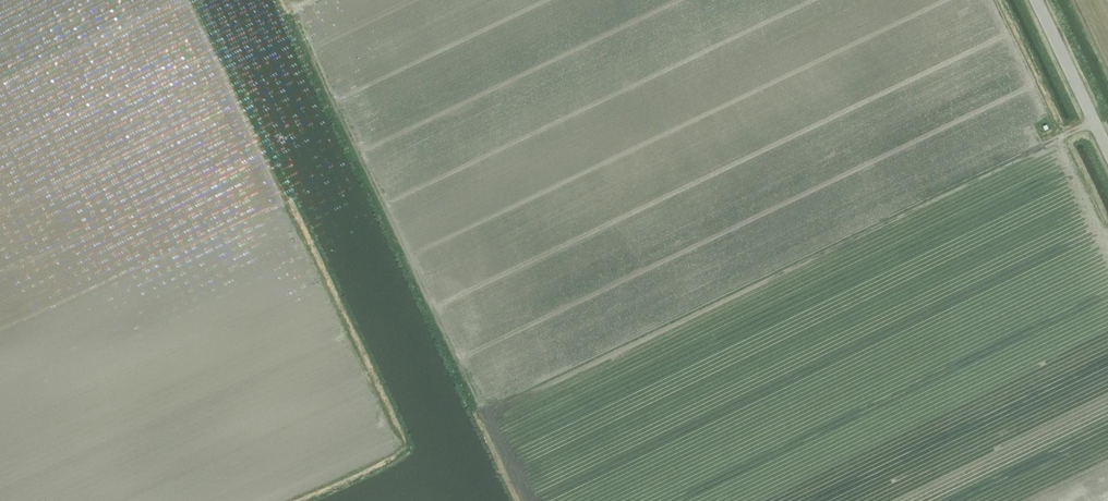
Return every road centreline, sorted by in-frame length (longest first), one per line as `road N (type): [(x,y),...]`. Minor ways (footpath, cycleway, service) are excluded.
road 1 (unclassified): [(1107,149),(1037,0)]

